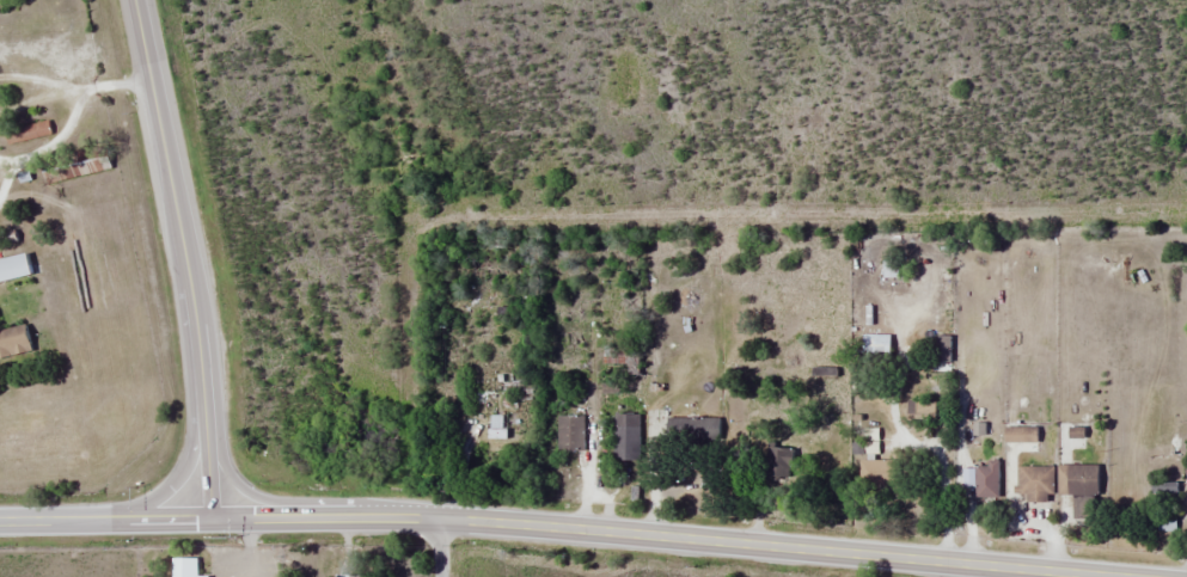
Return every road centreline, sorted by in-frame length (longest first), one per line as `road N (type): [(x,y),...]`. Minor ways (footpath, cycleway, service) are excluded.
road 1 (secondary): [(1130,576),(484,521),(0,520)]
road 2 (secondary): [(135,0),(196,314),(213,518)]
road 3 (secondary): [(426,518),(353,501),(283,502),(249,492),(222,453),(215,373),(196,314)]
road 4 (secondary): [(196,314),(190,462),(165,495),(114,520)]

